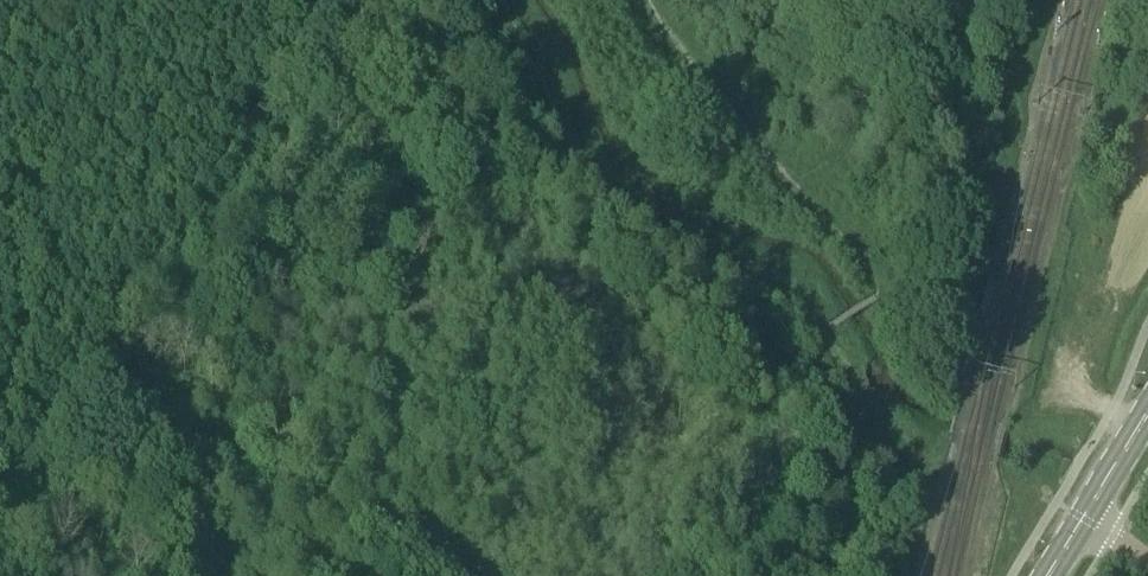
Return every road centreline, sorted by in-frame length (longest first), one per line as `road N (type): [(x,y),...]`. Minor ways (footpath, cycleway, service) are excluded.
road 1 (primary): [(1083,519),(1147,412)]

